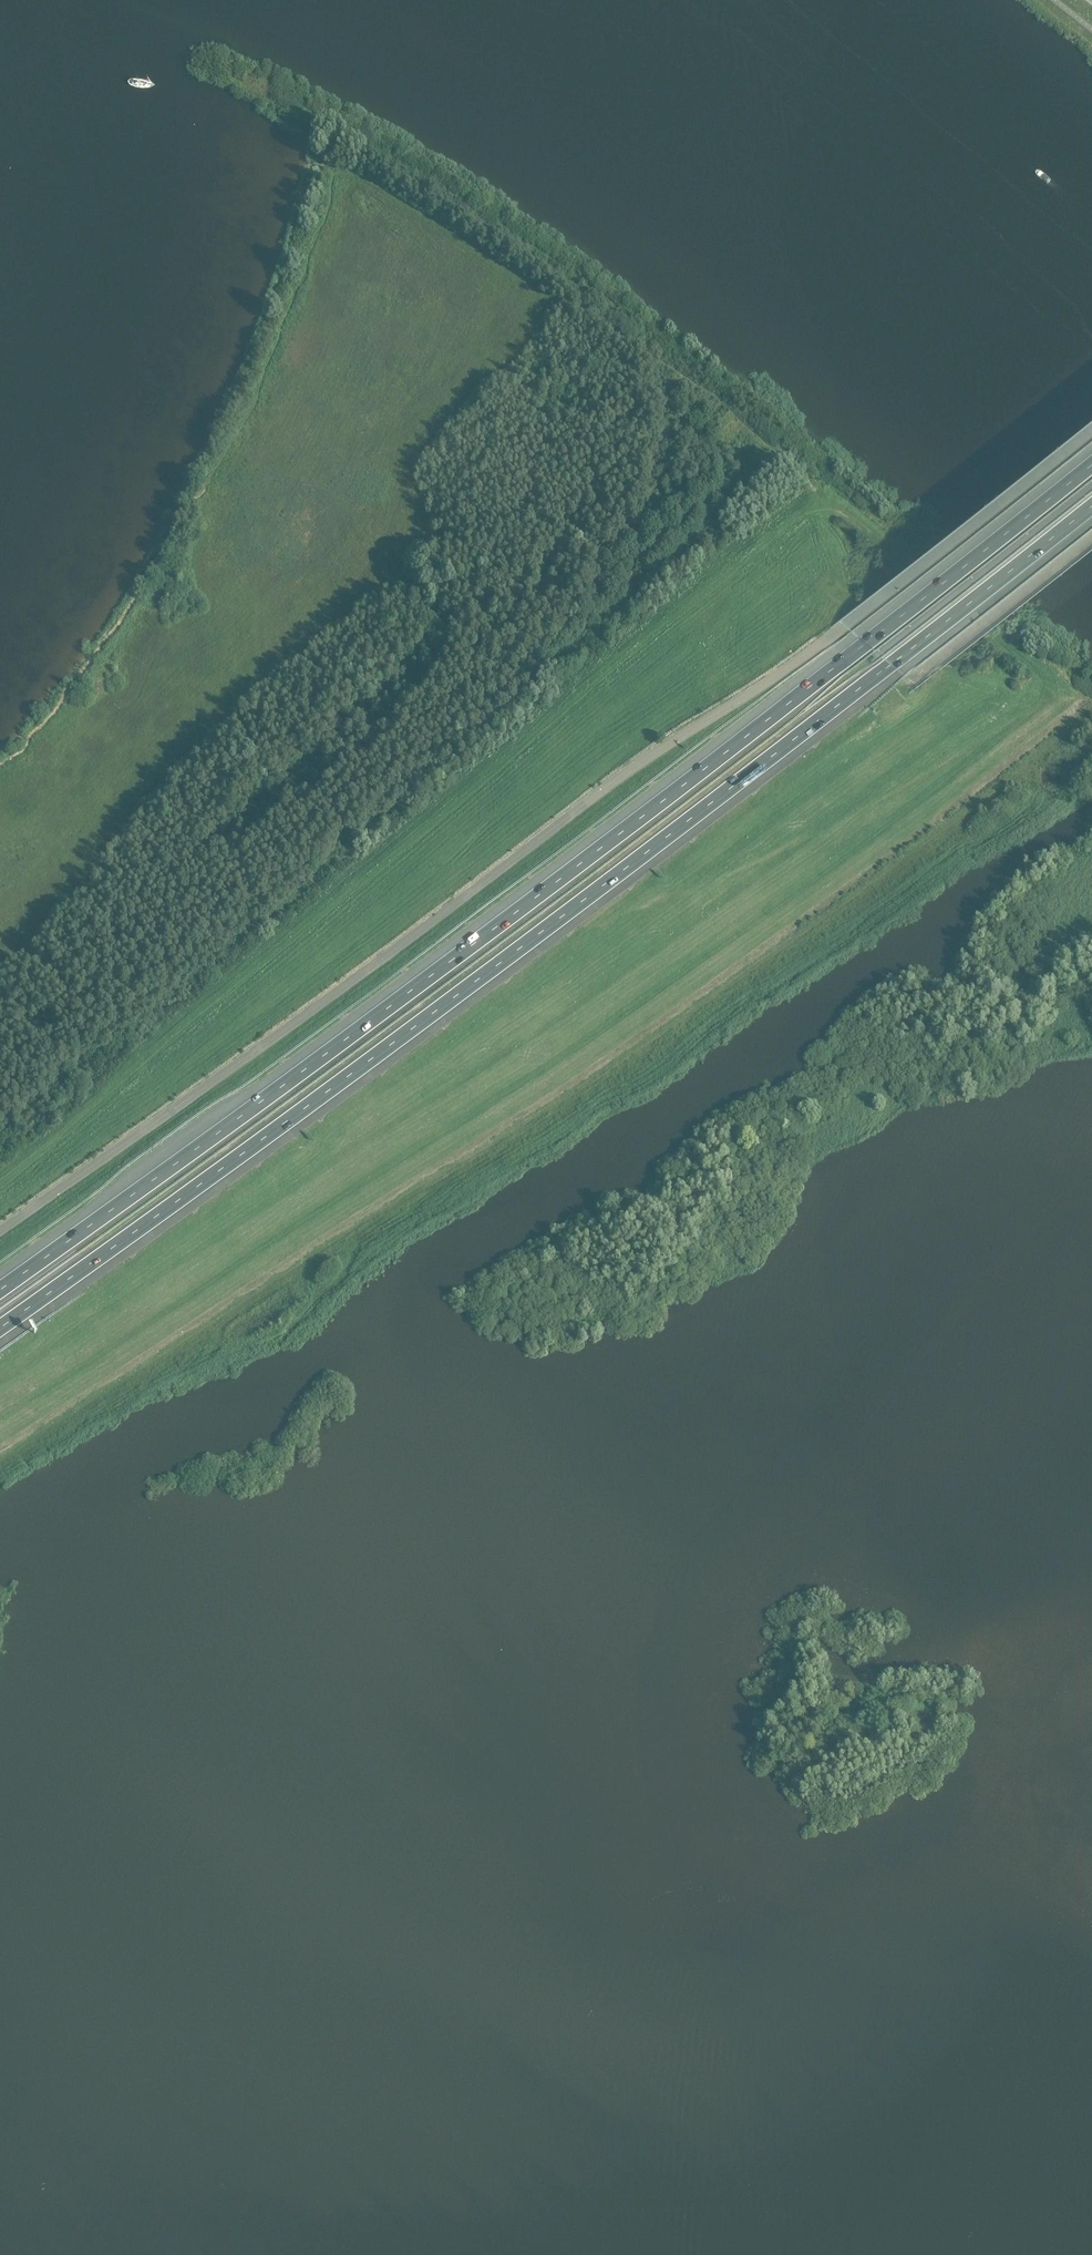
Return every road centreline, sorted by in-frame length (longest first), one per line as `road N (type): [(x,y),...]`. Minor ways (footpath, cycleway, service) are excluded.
road 1 (motorway): [(0,1331),(498,968),(1091,503)]
road 2 (motorway): [(1091,461),(477,941),(0,1287)]
road 3 (unclassified): [(1091,429),(858,617),(634,765),(0,1228)]

